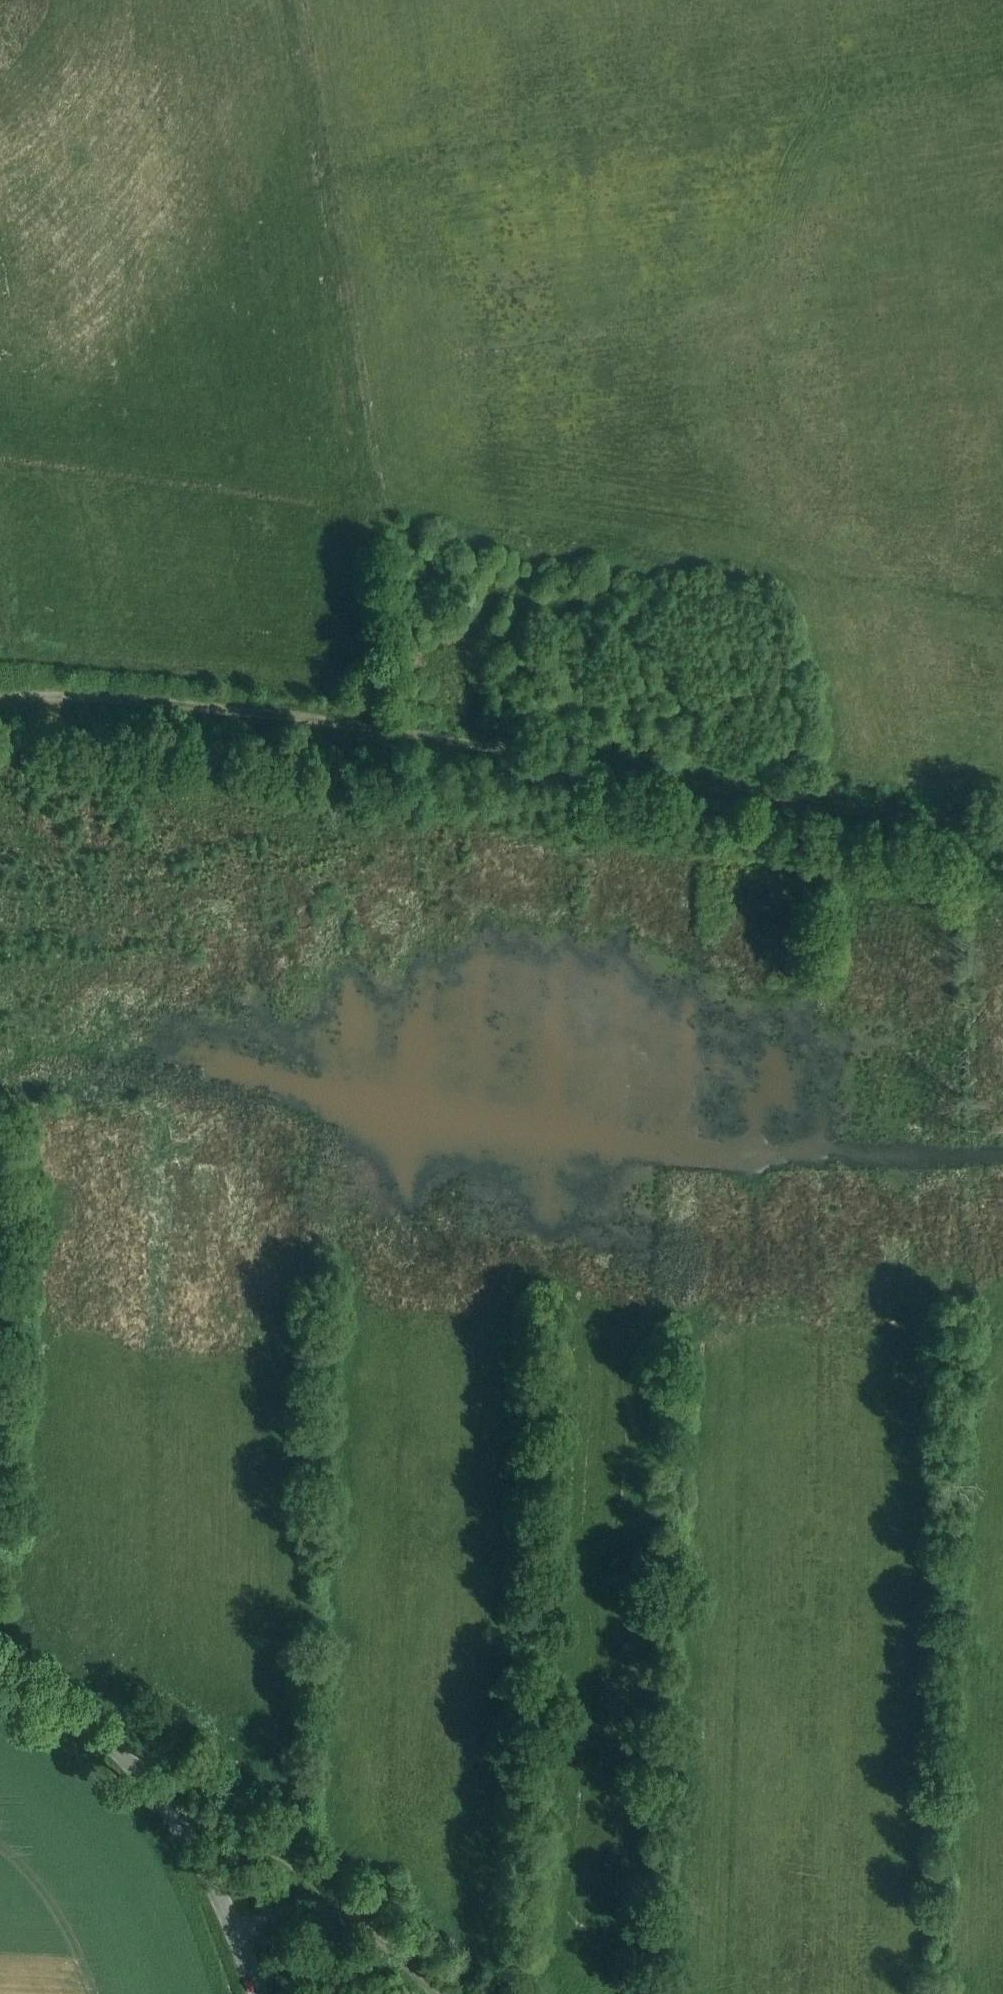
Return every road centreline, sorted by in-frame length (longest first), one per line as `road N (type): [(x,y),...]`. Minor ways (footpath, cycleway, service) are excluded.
road 1 (track): [(0,697),(102,693),(1002,831)]
road 2 (tertiary): [(257,1993),(236,1931),(180,1831),(46,1686),(0,1663)]
road 3 (track): [(444,1993),(332,1908),(290,1908),(236,1931)]
road 4 (track): [(205,1867),(268,1851),(308,1884),(312,1904)]

